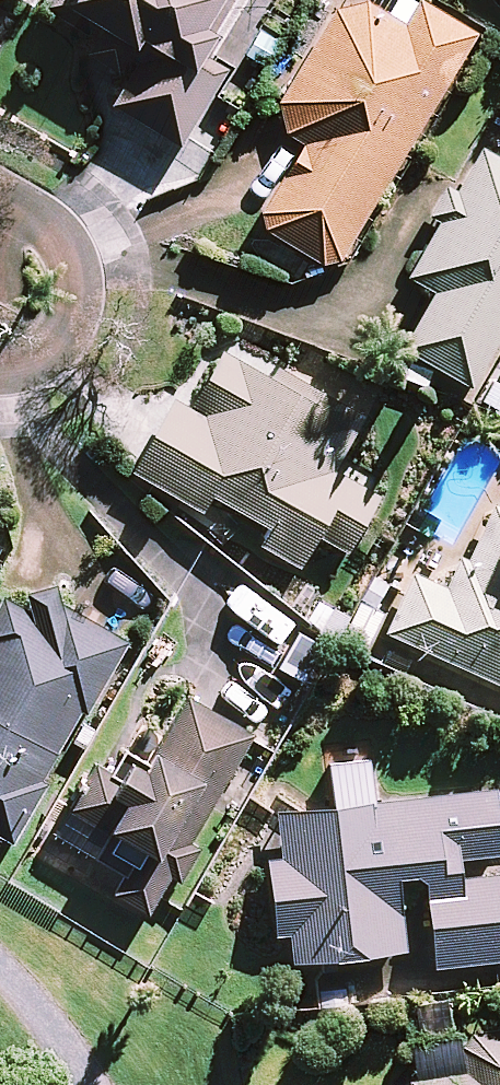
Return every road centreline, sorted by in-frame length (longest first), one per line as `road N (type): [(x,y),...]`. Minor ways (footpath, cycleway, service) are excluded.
road 1 (residential): [(0,207),(39,233),(64,269),(70,323),(59,353),(0,376)]

